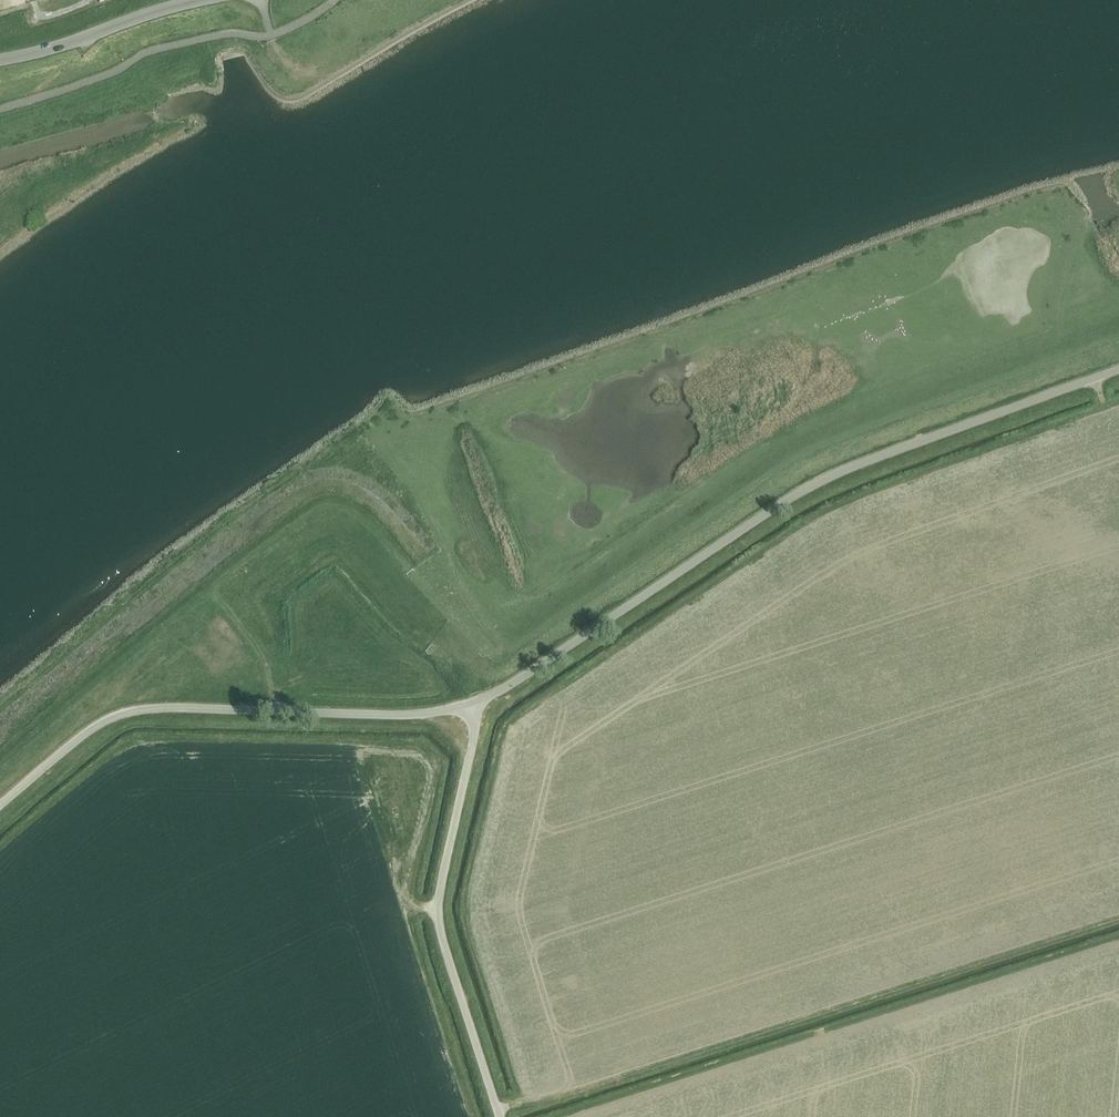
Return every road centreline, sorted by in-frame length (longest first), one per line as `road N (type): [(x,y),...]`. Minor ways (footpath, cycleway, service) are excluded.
road 1 (unclassified): [(1118,370),(819,478),(472,707)]
road 2 (unclassified): [(0,782),(85,723),(135,708),(404,715),(472,707)]
road 3 (unclassified): [(499,1116),(440,926),(472,707)]
road 4 (tertiary): [(0,61),(208,0)]

